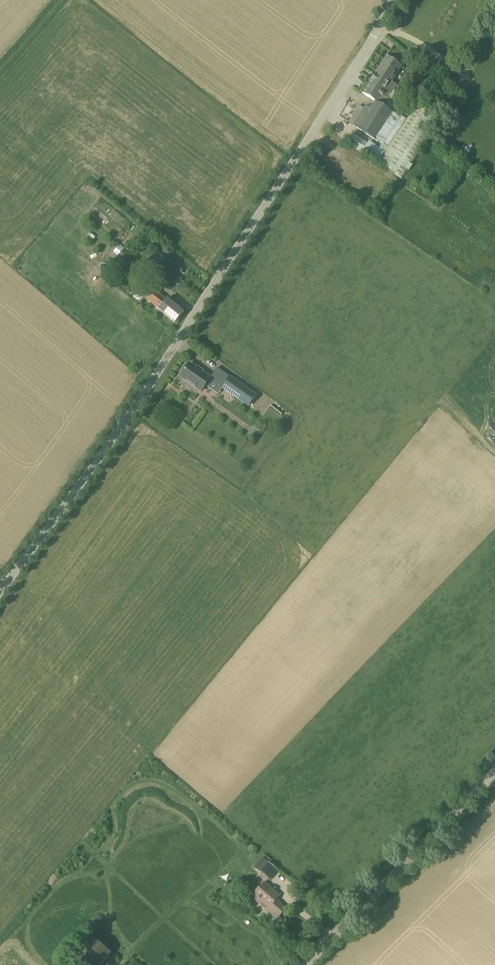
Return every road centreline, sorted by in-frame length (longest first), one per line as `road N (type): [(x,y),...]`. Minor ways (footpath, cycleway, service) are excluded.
road 1 (unclassified): [(0,592),(116,435),(394,0)]
road 2 (unclassified): [(307,964),(494,774)]

